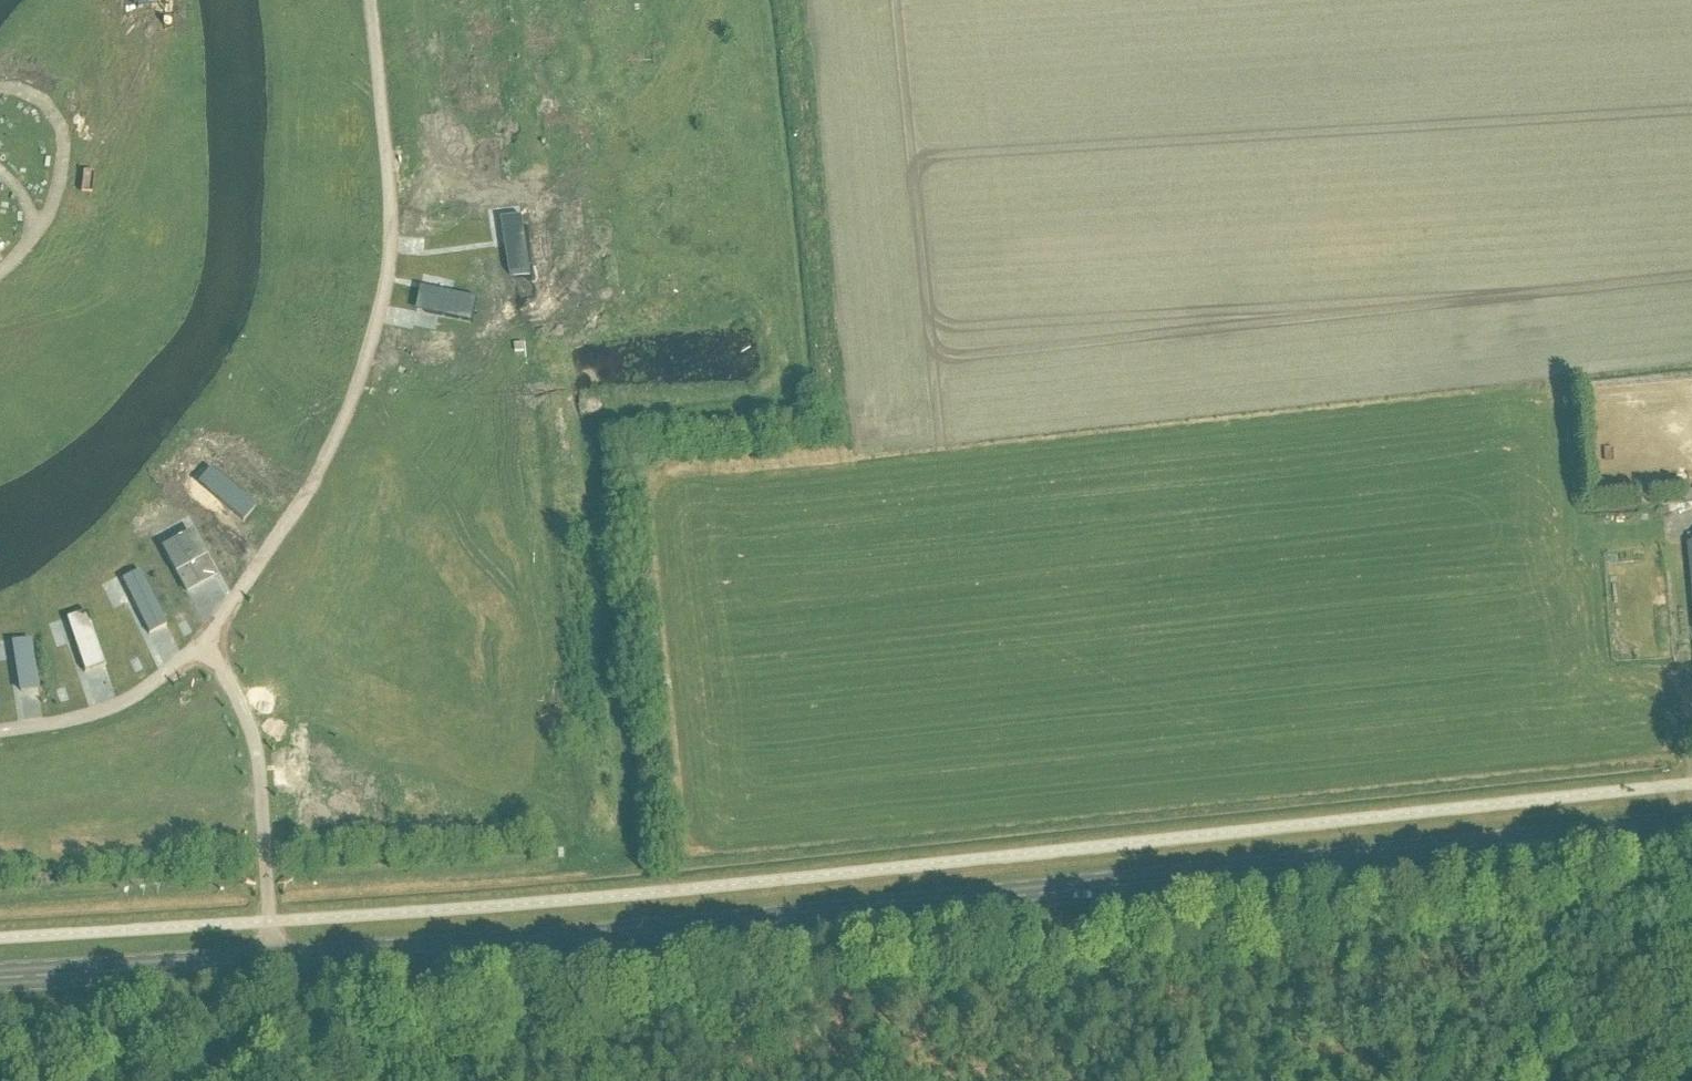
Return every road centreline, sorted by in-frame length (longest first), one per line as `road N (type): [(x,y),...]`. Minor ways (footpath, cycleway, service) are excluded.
road 1 (primary): [(0,980),(753,927),(1691,826)]

